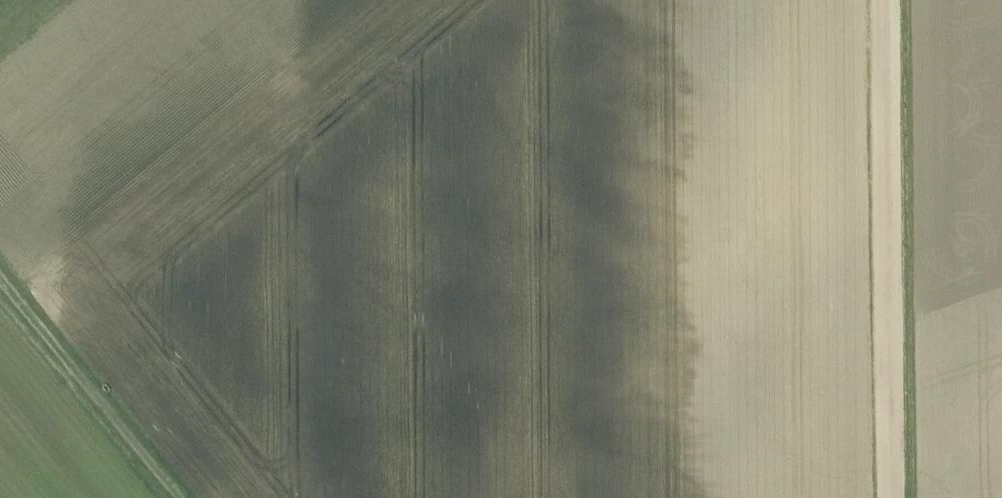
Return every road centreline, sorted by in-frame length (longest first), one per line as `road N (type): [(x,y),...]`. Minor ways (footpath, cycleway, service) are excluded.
road 1 (track): [(894,497),(888,0)]
road 2 (track): [(180,497),(0,277)]

